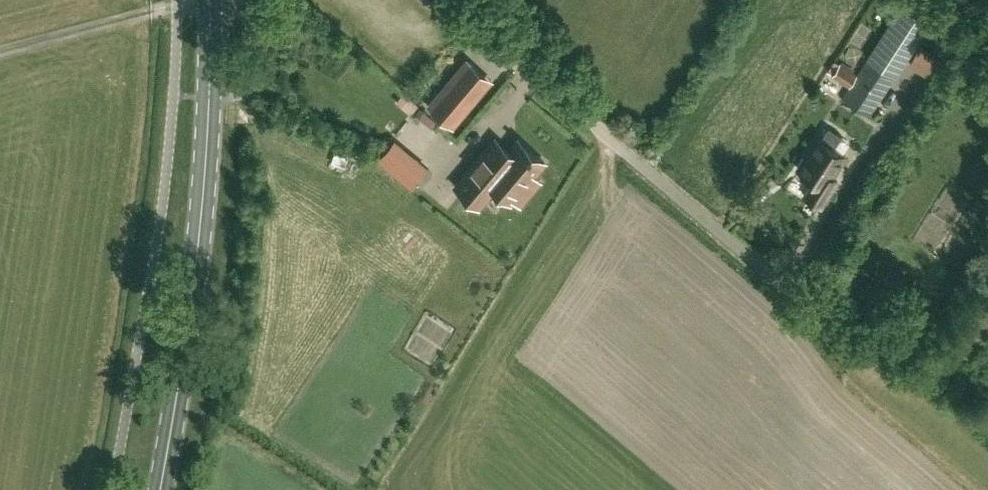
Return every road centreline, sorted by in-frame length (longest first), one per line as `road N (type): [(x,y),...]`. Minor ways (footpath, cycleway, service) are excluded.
road 1 (secondary): [(156,489),(201,224),(210,0)]
road 2 (unclassified): [(789,286),(449,0)]
road 3 (track): [(789,286),(987,472)]
road 4 (track): [(0,54),(179,6)]

